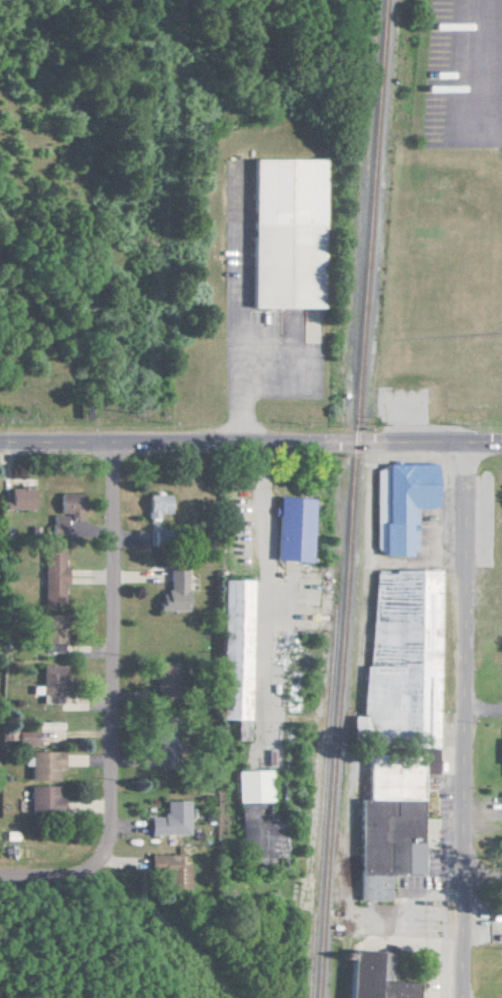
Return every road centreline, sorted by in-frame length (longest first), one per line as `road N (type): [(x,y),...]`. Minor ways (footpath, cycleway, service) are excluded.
road 1 (residential): [(461,443),(462,997)]
road 2 (tertiary): [(501,444),(0,443)]
road 3 (residential): [(108,443),(112,824),(104,857)]

